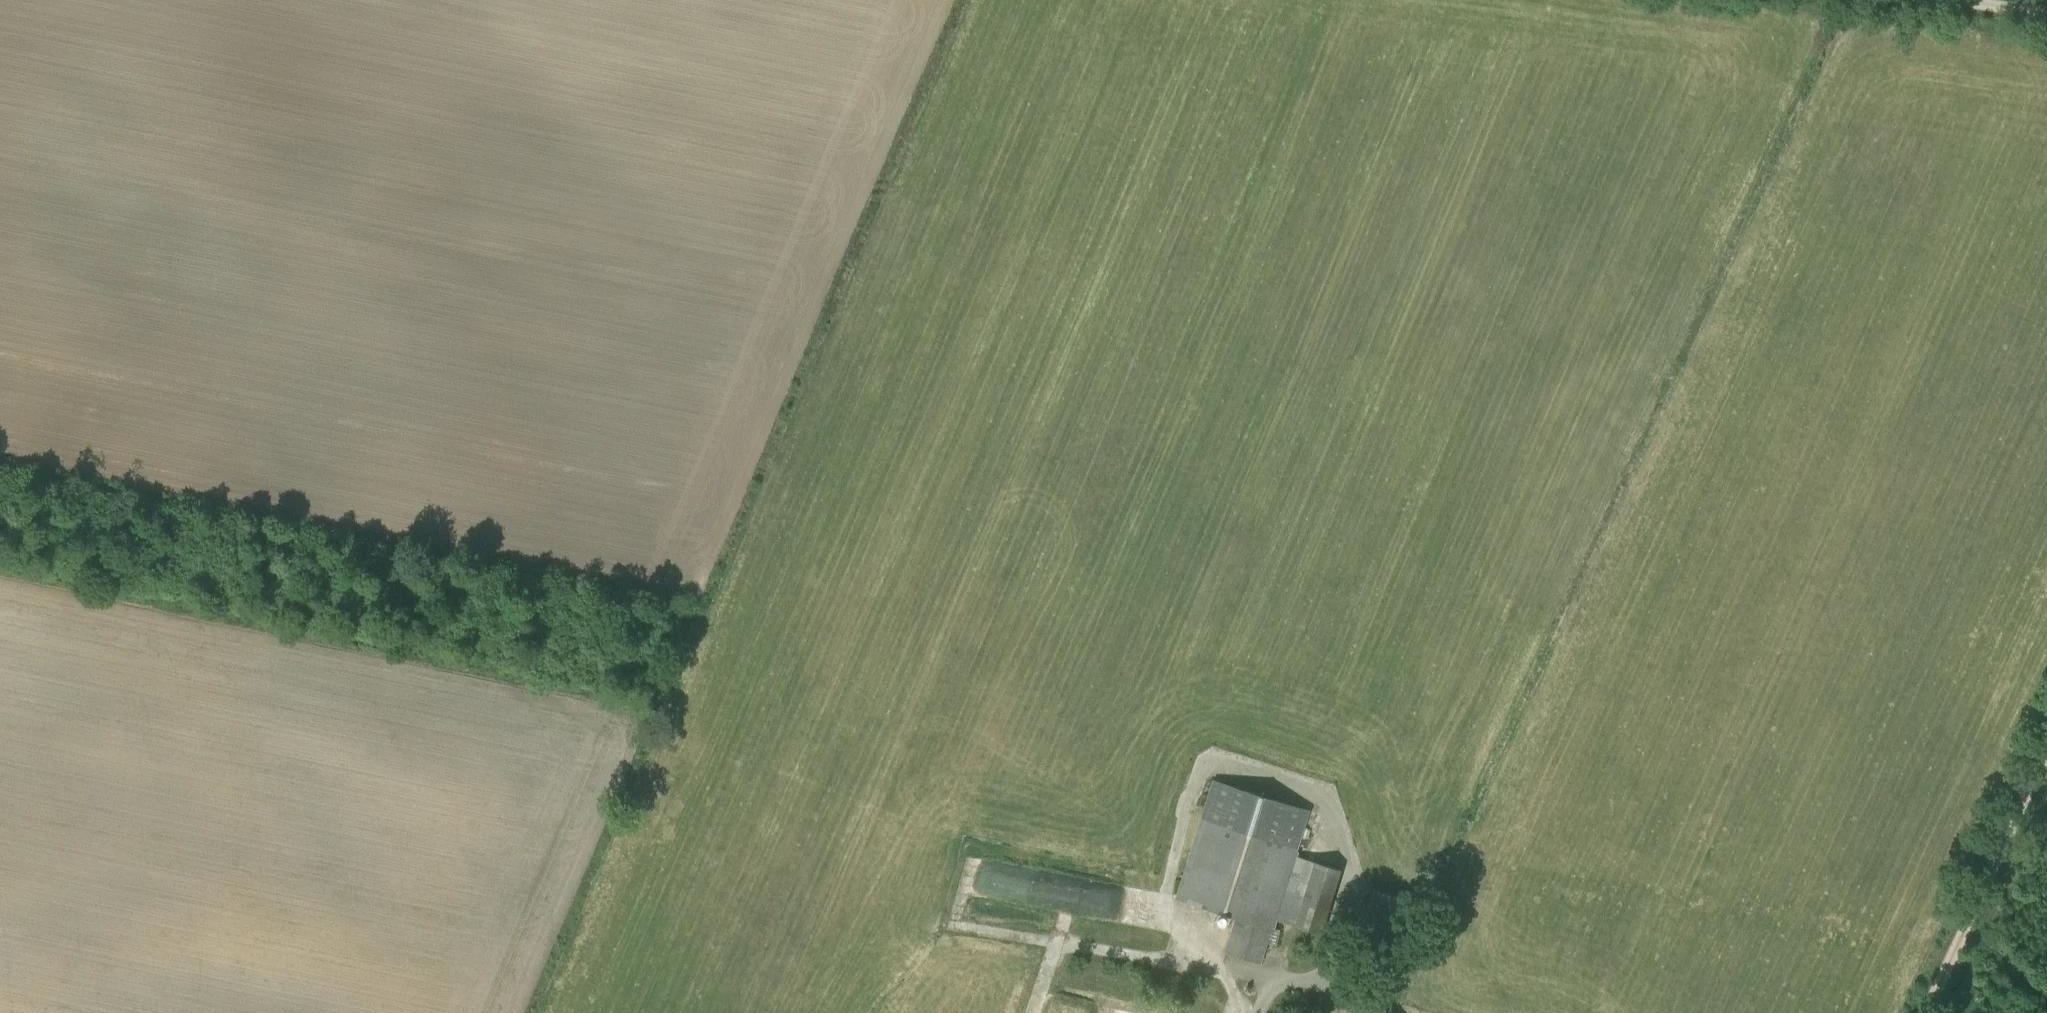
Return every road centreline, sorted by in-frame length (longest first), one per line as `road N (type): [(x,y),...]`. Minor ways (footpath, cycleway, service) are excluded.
road 1 (track): [(2046,746),(1924,1012)]

